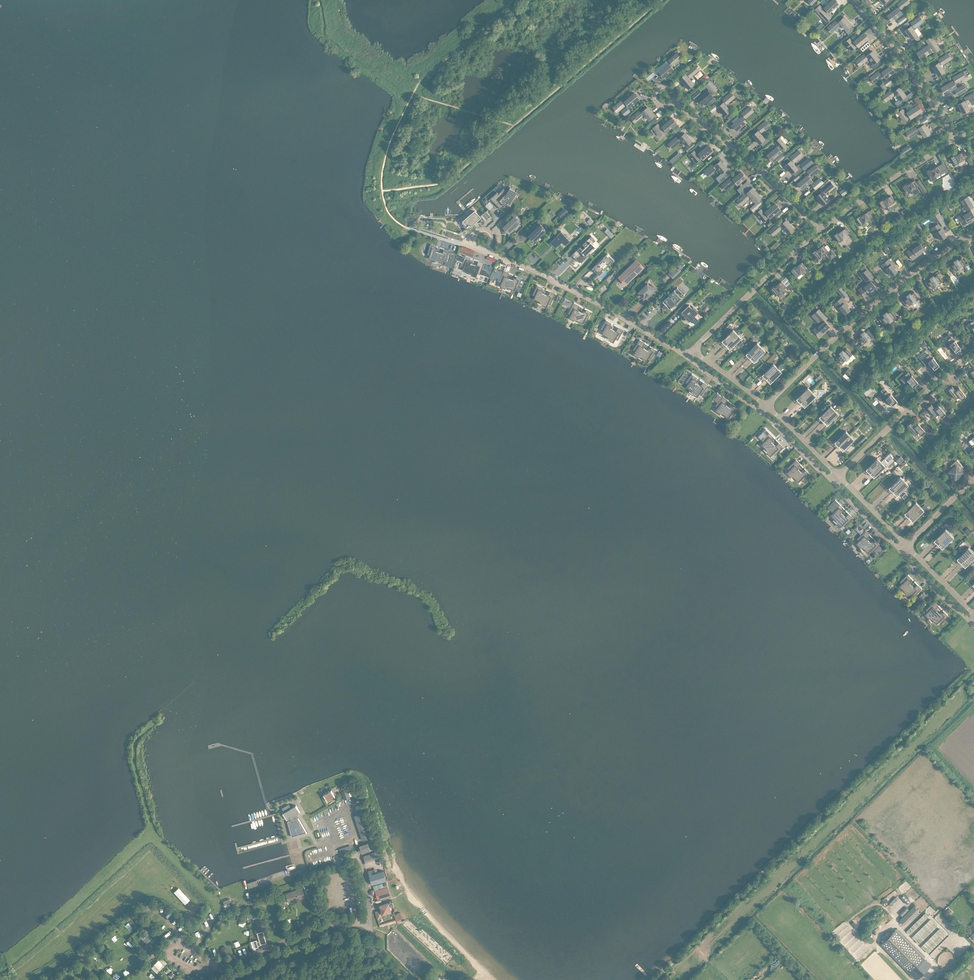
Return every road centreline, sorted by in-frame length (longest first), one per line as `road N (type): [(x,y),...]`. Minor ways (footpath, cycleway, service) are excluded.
road 1 (residential): [(765,402),(867,306),(973,229)]
road 2 (residential): [(686,353),(486,251)]
road 3 (residential): [(819,227),(671,101)]
road 4 (residential): [(837,473),(973,353)]
road 5 (residential): [(691,348),(819,227)]
road 6 (residential): [(954,138),(852,0)]
road 7 (residential): [(819,227),(954,138)]

